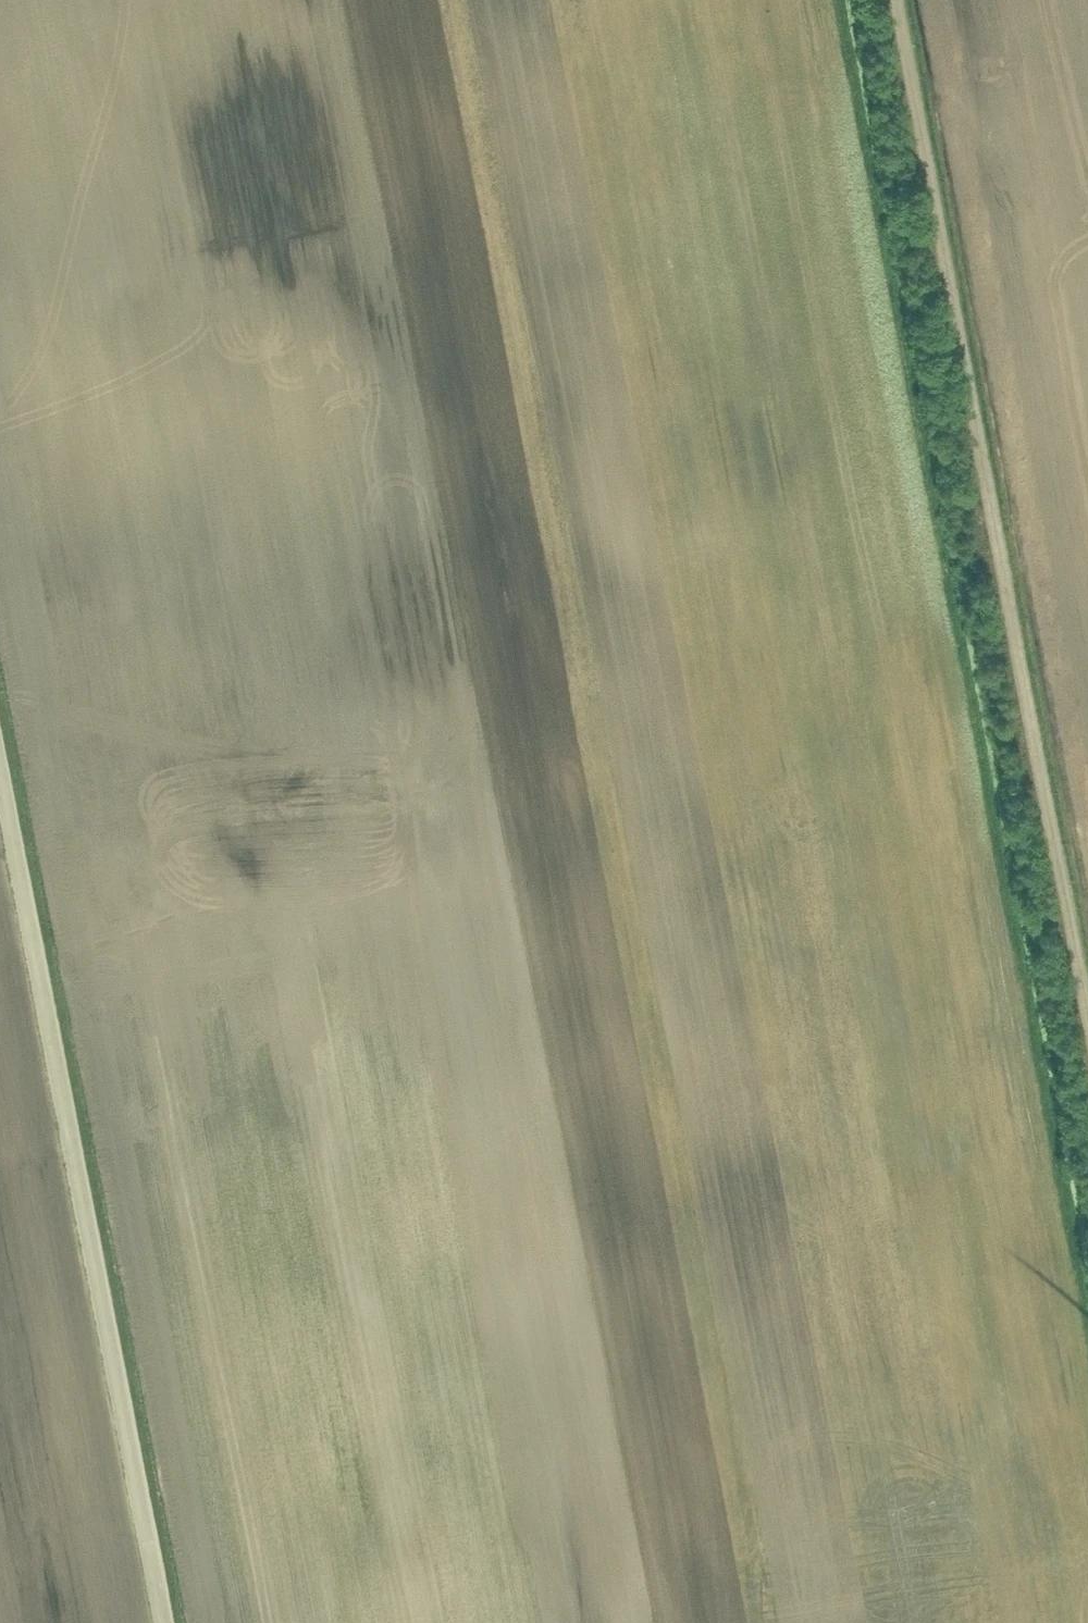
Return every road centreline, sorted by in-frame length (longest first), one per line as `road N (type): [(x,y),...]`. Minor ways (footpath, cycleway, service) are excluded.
road 1 (track): [(896,0),(1087,1016)]
road 2 (track): [(160,1622),(0,800)]

